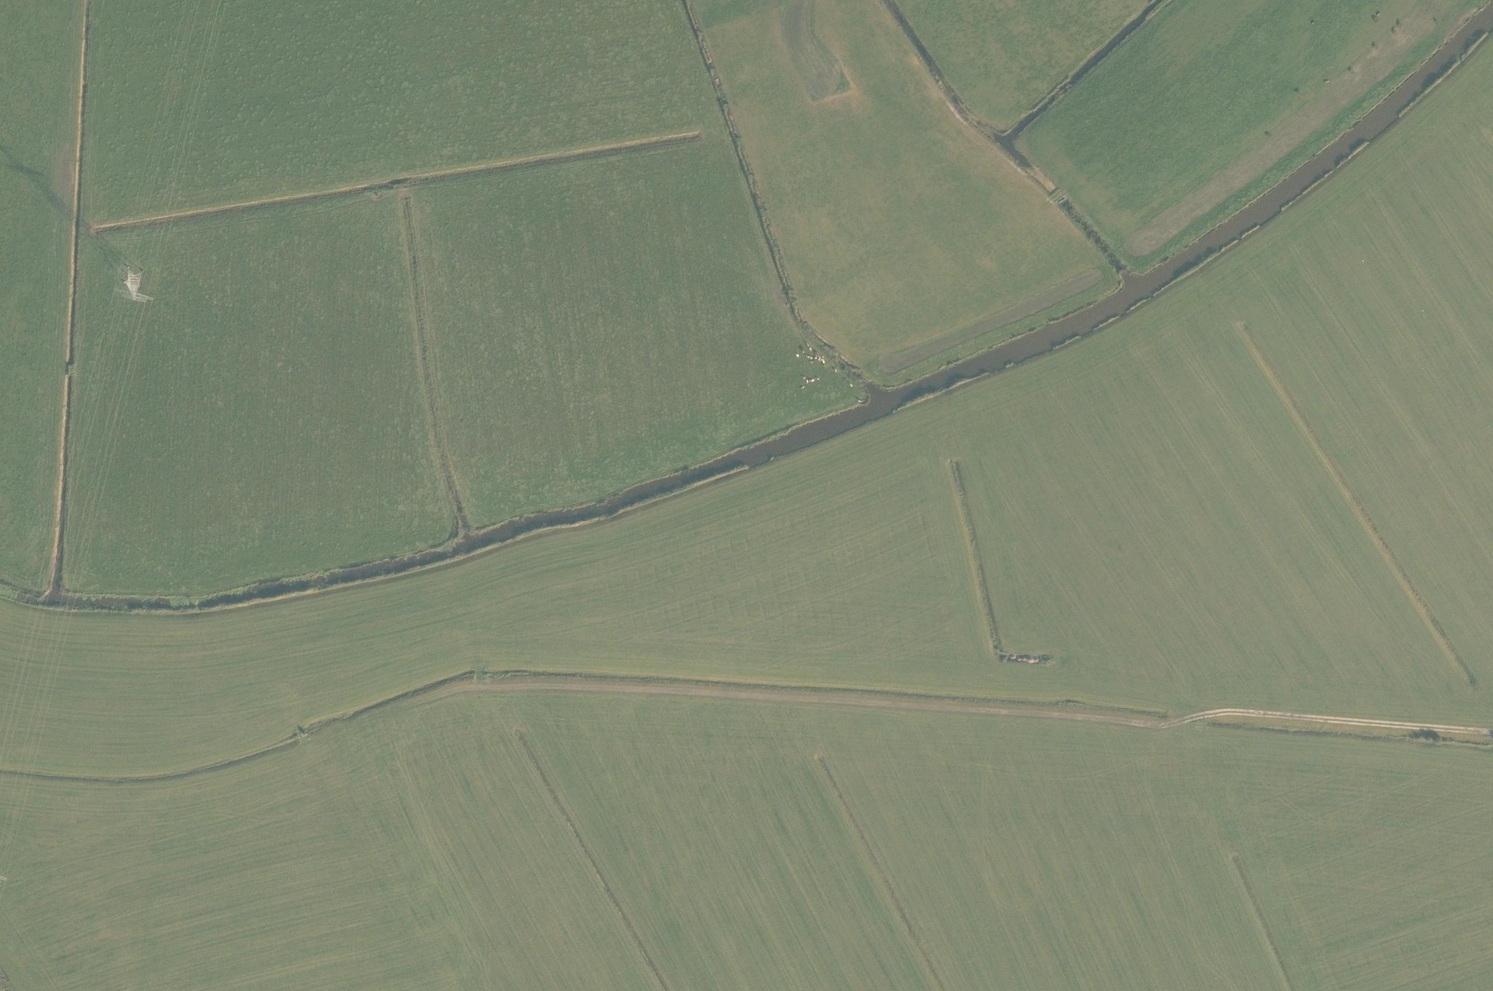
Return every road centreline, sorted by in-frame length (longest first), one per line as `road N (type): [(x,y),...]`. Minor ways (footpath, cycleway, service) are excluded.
road 1 (track): [(1492,734),(1215,711),(1167,723)]

